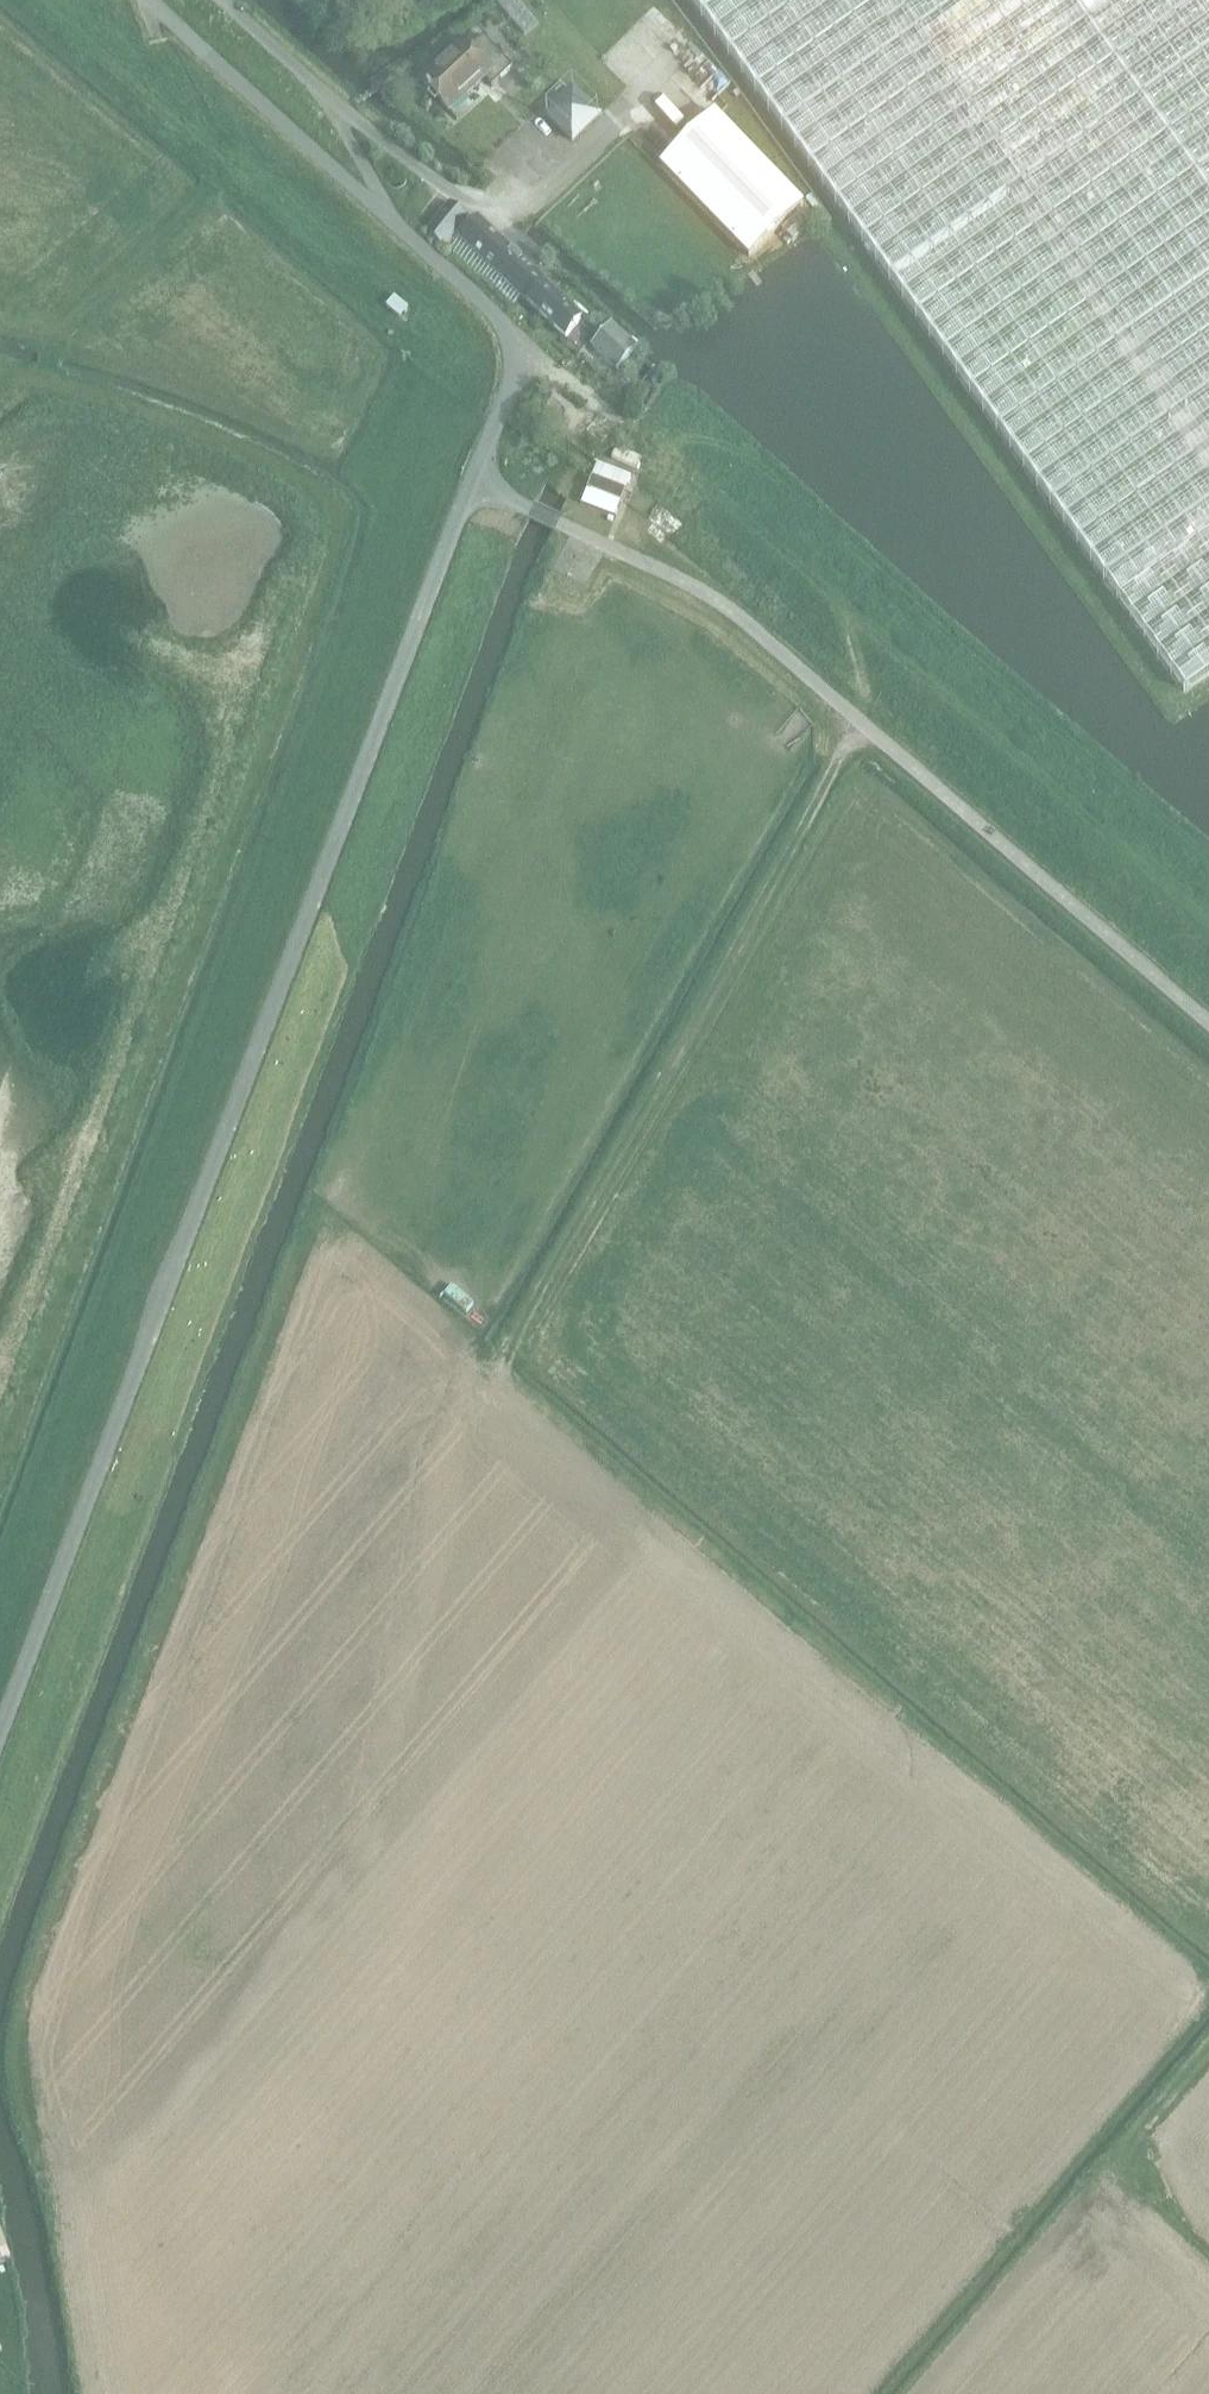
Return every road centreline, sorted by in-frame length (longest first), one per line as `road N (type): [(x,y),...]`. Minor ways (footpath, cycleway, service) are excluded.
road 1 (unclassified): [(0,1735),(525,344),(391,220)]
road 2 (track): [(1208,930),(525,344)]
road 3 (unclassified): [(391,220),(150,0)]
road 4 (unclassified): [(222,0),(326,94),(391,220)]

